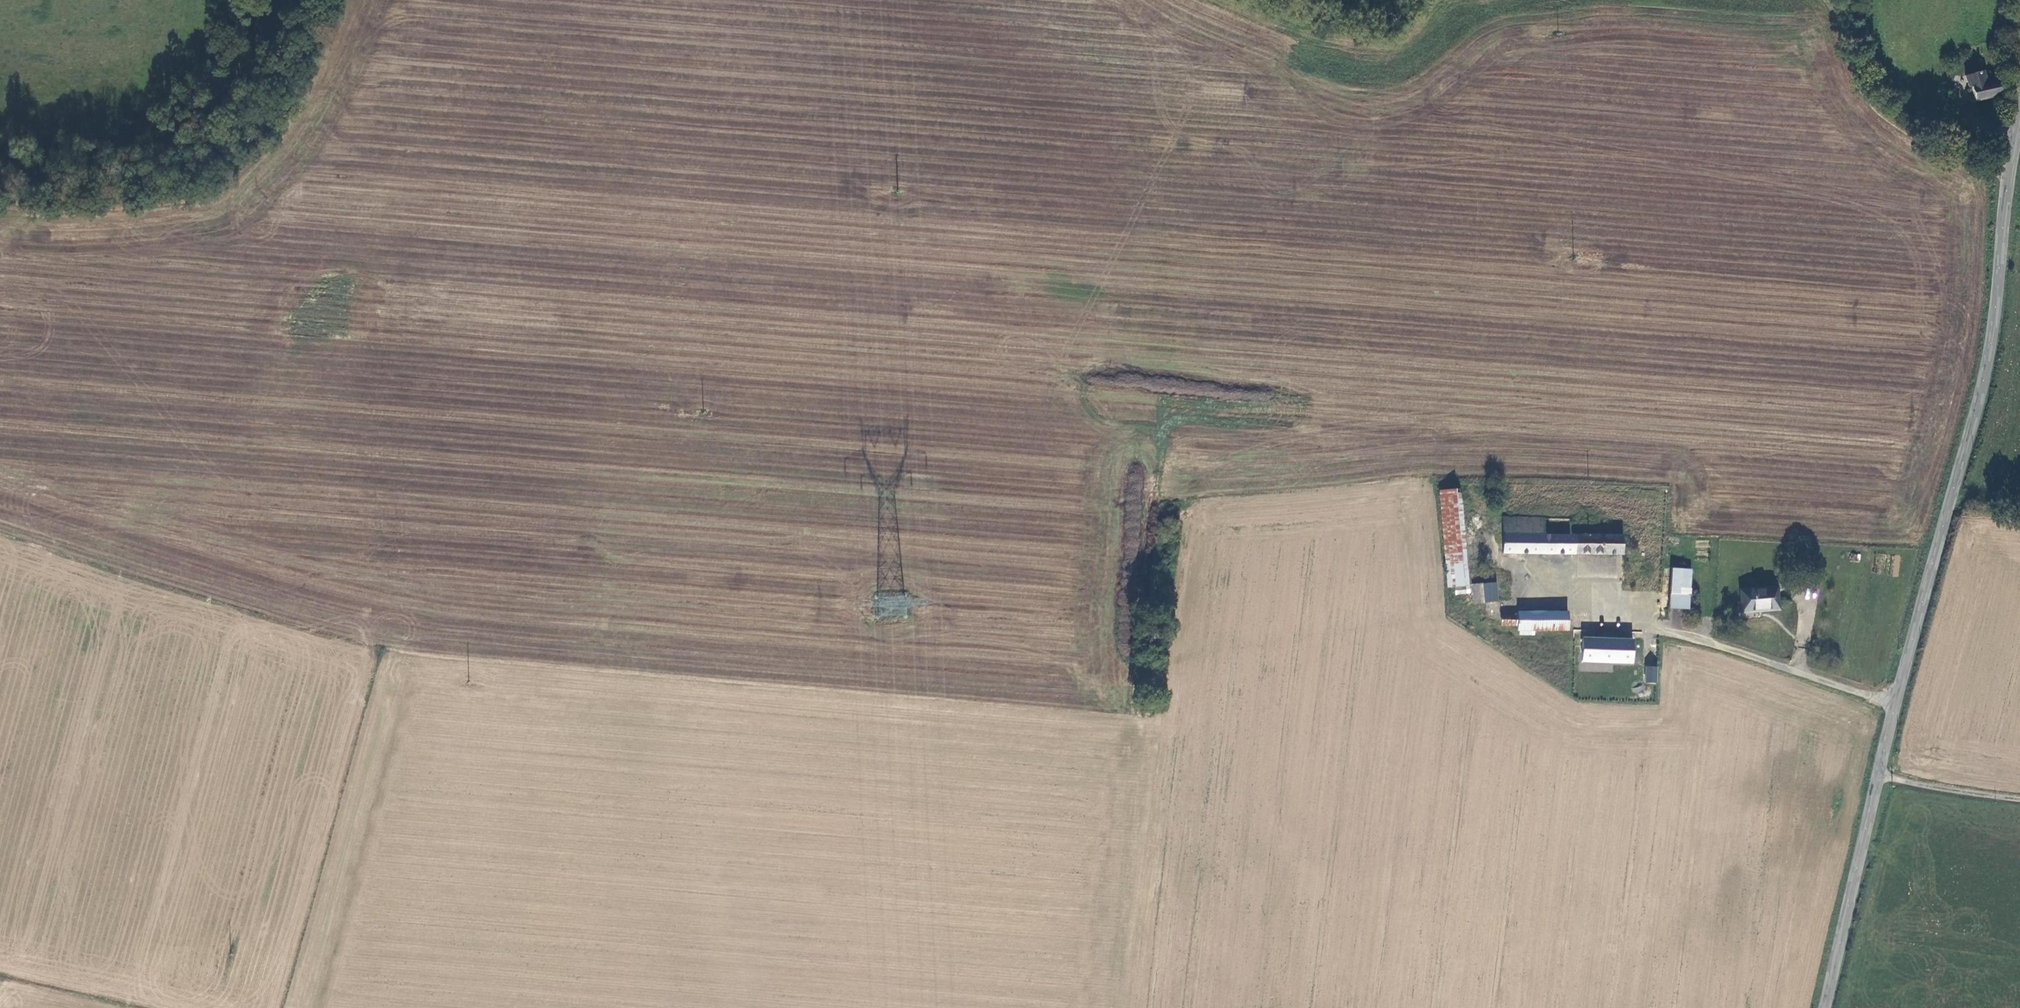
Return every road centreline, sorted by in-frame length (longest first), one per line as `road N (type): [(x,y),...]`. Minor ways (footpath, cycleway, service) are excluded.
road 1 (tertiary): [(1823,1007),(1988,360),(2019,117)]

